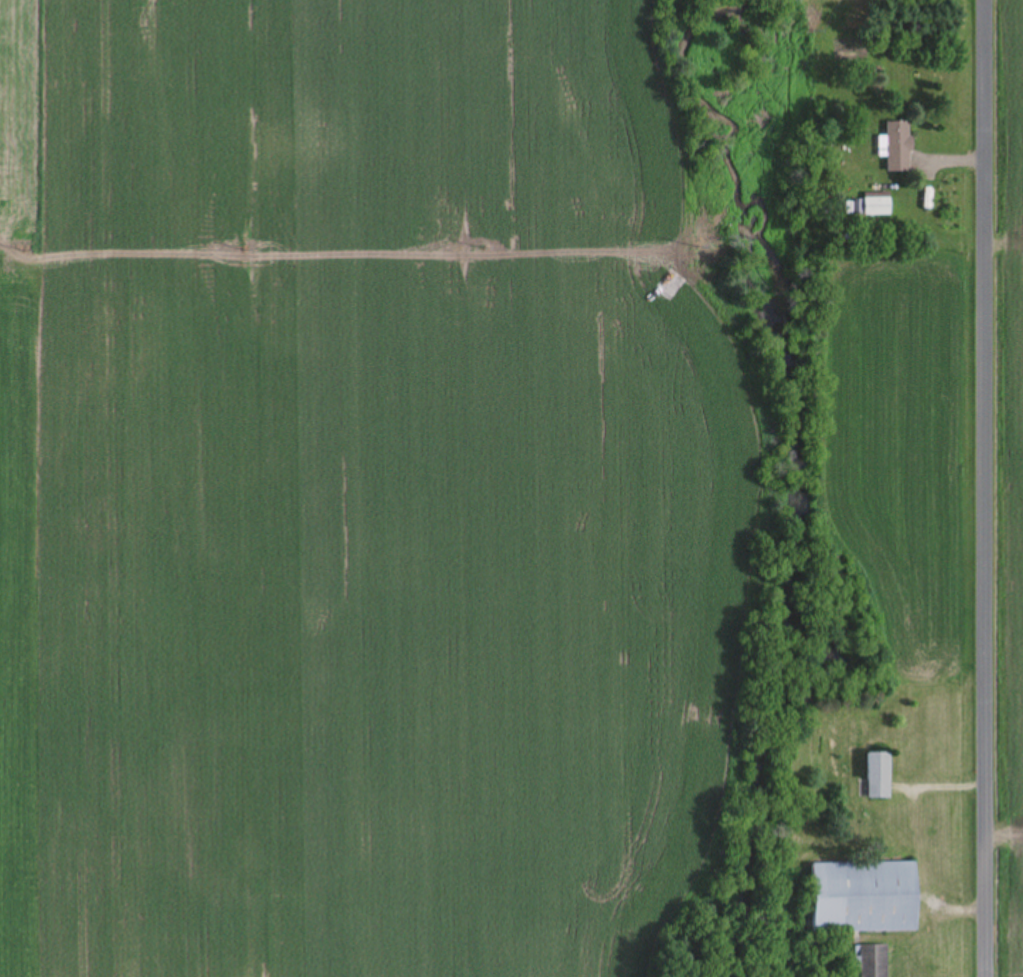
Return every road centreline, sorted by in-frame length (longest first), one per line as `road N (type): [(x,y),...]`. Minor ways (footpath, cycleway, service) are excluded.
road 1 (residential): [(988,976),(987,0)]

